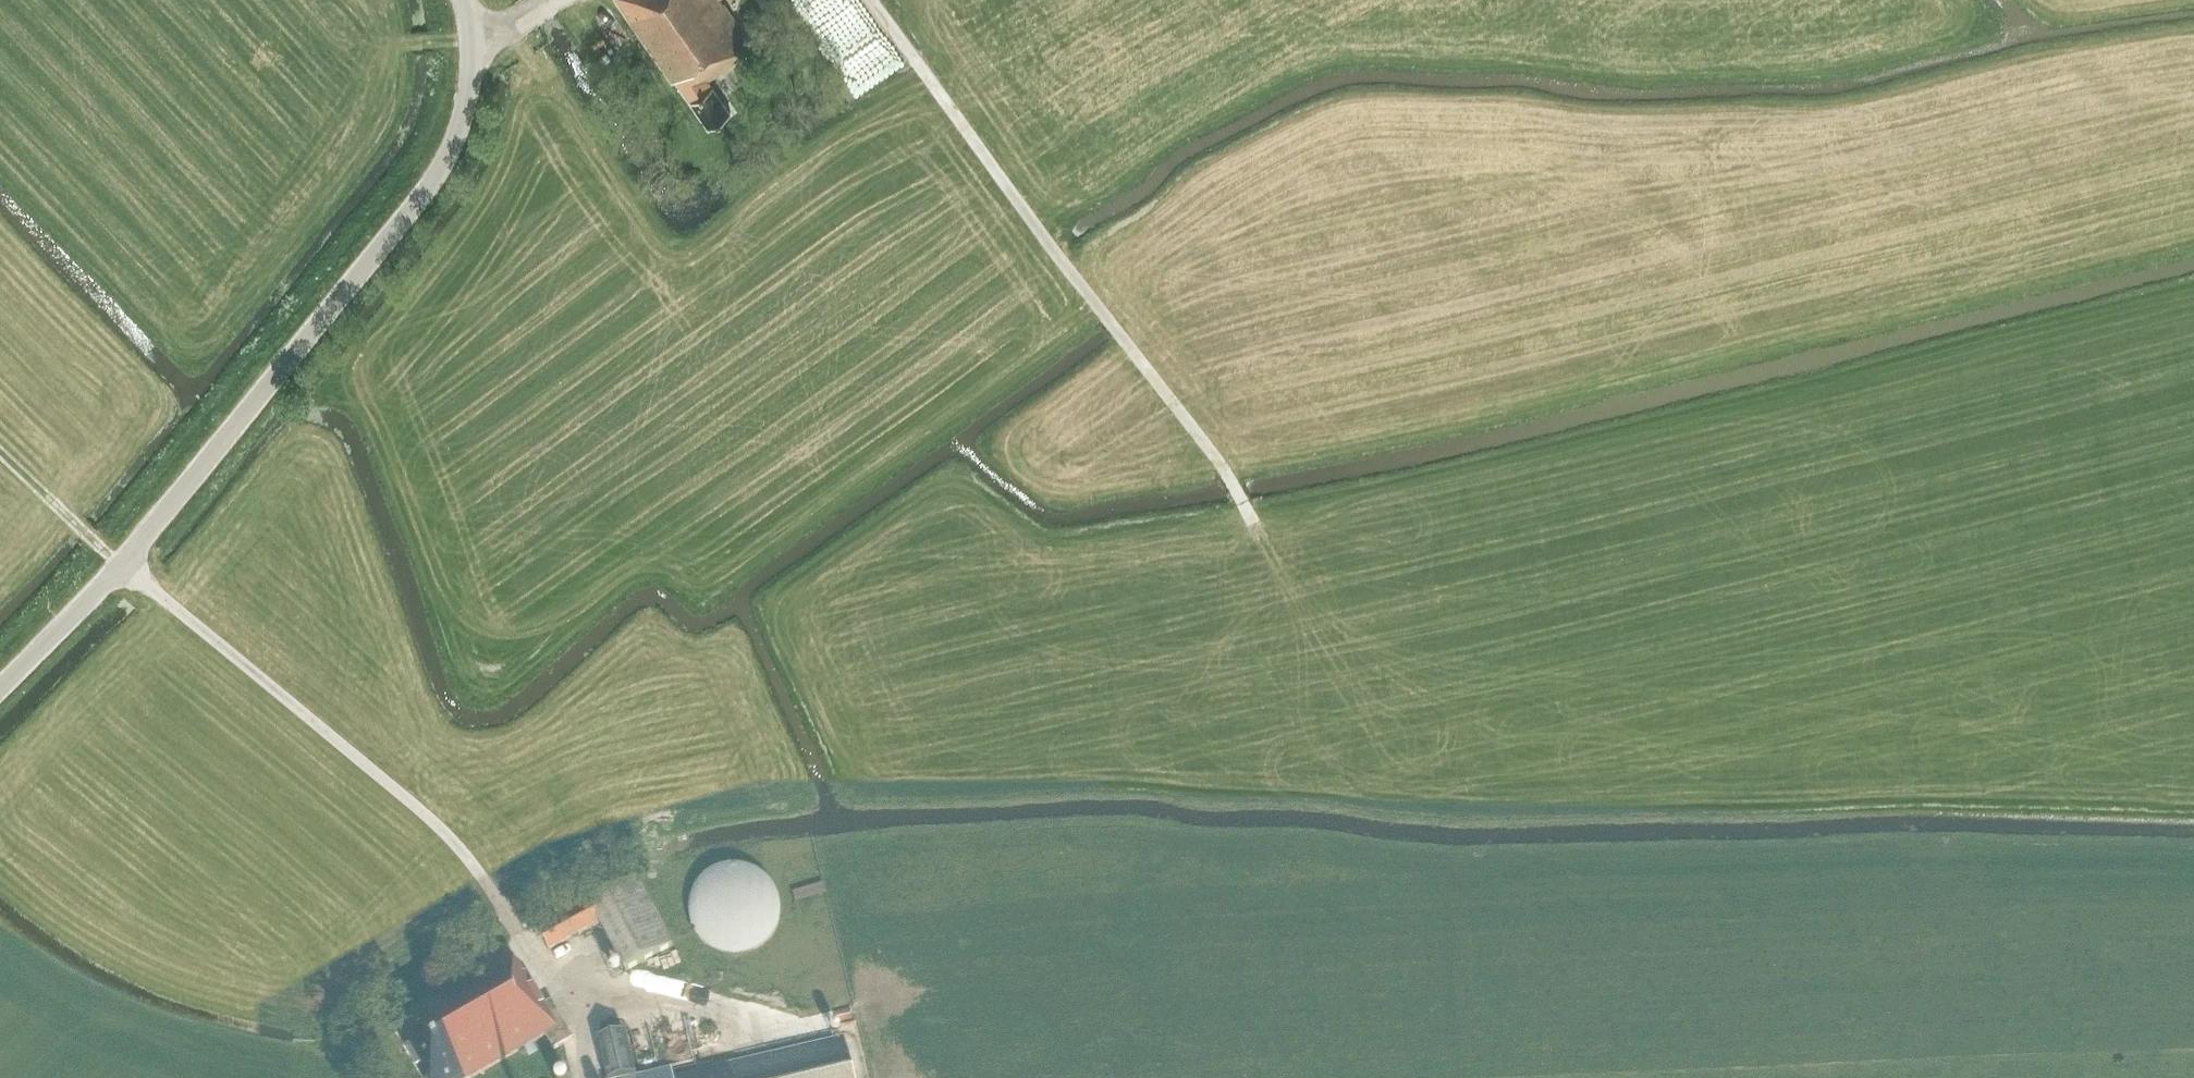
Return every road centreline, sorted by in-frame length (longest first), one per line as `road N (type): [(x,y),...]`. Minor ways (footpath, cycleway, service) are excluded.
road 1 (unclassified): [(0,688),(122,565),(445,165),(471,73),(466,0)]

